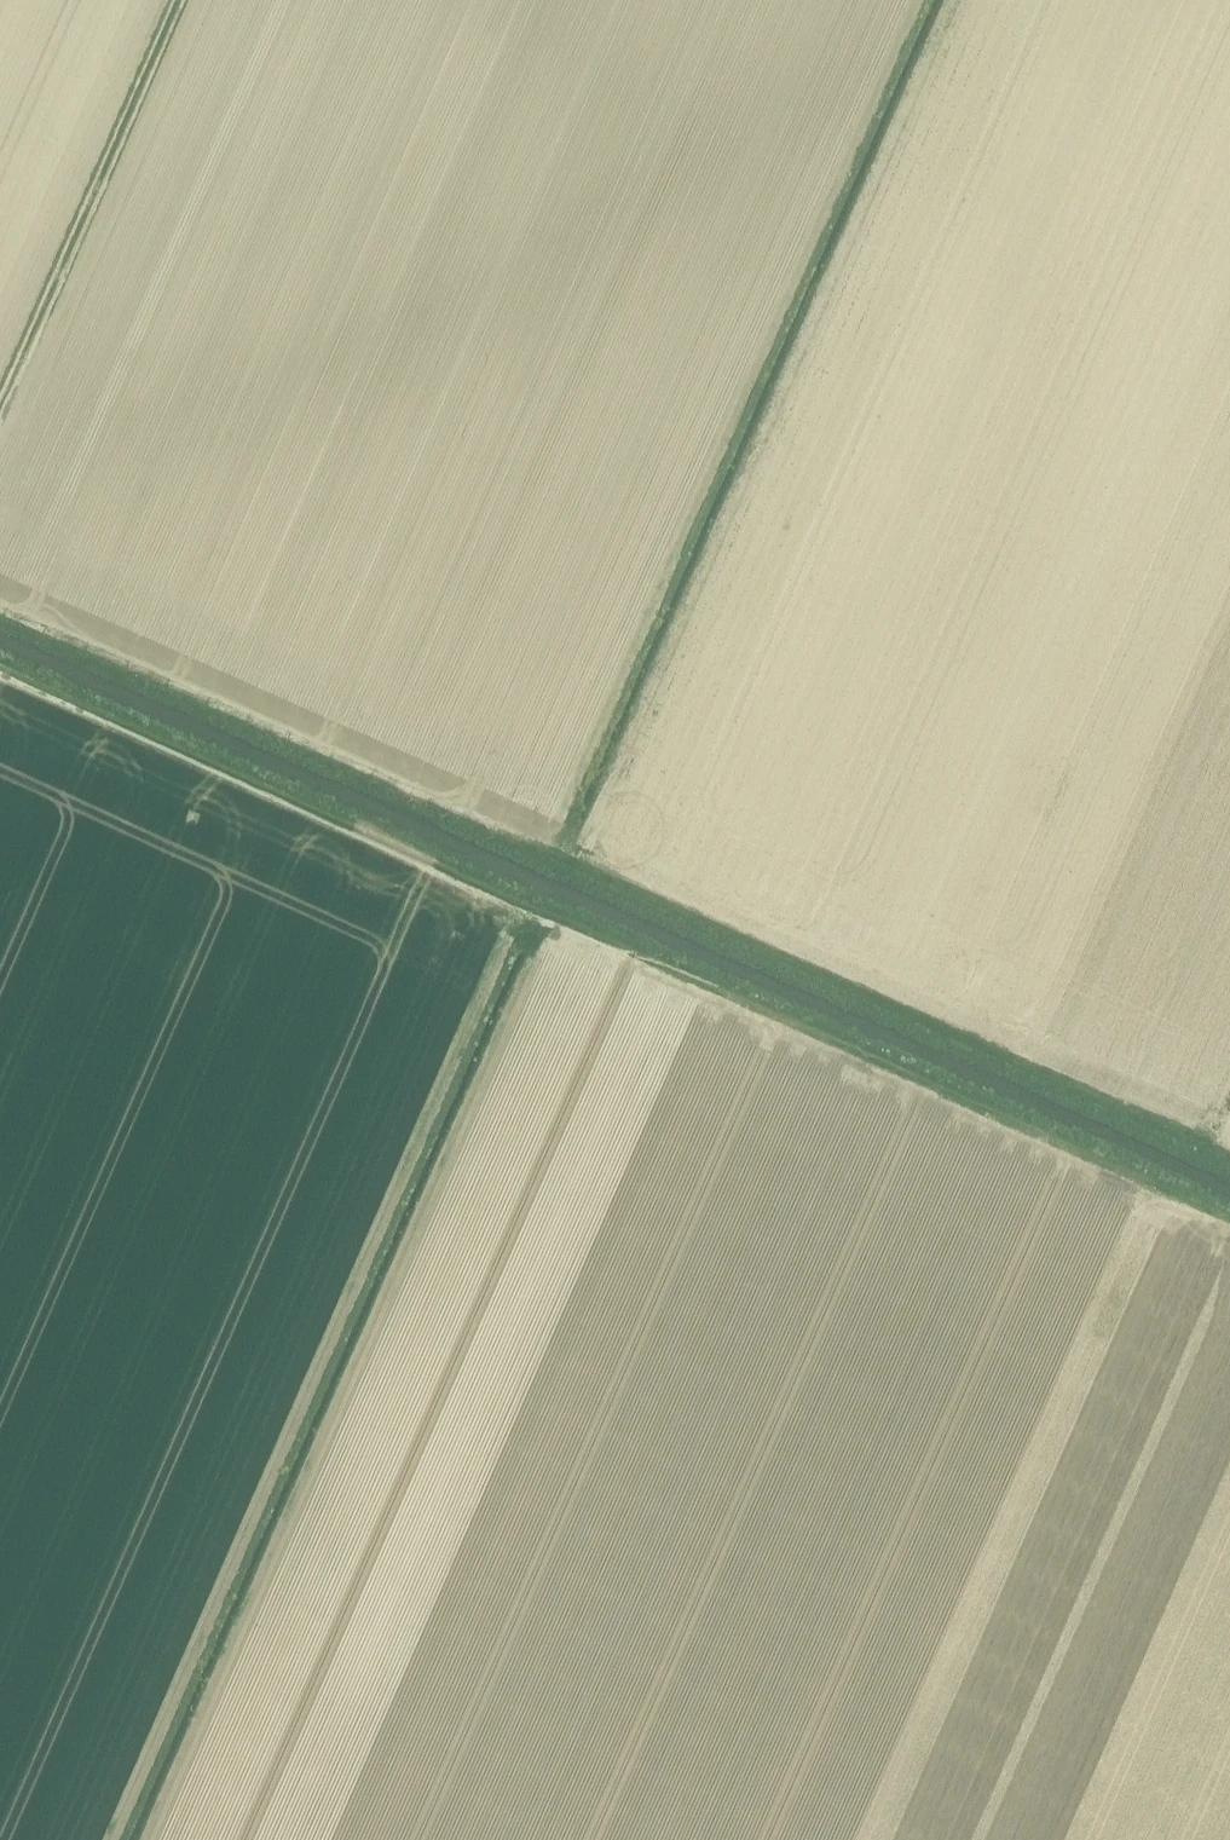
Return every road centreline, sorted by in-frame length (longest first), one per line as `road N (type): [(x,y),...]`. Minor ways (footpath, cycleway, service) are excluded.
road 1 (track): [(0,411),(186,0)]

